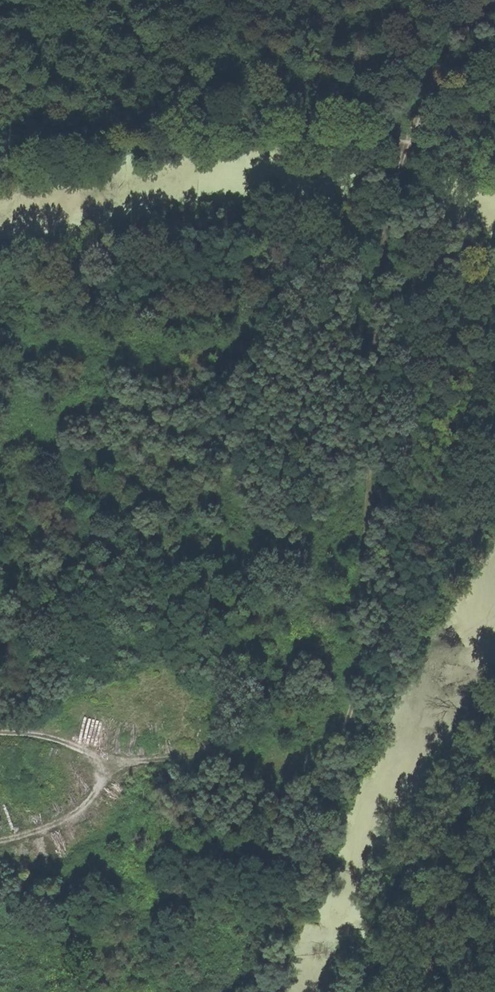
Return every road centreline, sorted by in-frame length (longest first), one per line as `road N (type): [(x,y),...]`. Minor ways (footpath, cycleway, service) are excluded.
road 1 (track): [(409,137),(378,262),(367,388),(365,632),(354,708),(342,736),(323,755),(268,763),(118,759),(62,739),(0,731)]
road 2 (track): [(494,5),(420,100),(409,137)]
road 3 (track): [(0,841),(55,827),(85,808),(118,759)]

